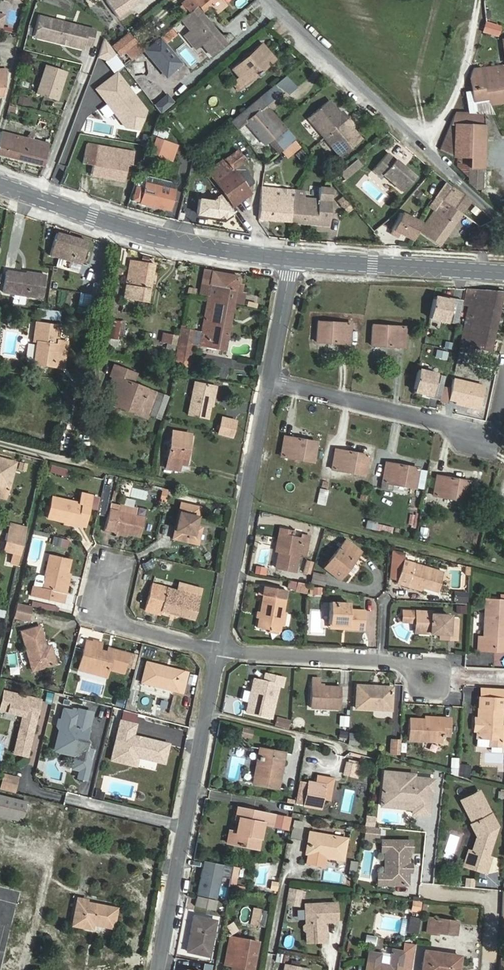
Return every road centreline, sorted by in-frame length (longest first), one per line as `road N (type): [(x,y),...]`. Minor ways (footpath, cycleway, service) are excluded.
road 1 (residential): [(218,650),(159,969)]
road 2 (tertiary): [(291,259),(181,243),(0,184)]
road 3 (residential): [(503,391),(494,436),(268,383)]
road 4 (residential): [(268,383),(218,650)]
road 5 (tertiary): [(503,271),(291,259)]
road 6 (residential): [(422,144),(268,0)]
road 7 (residential): [(218,650),(423,669)]
road 8 (residential): [(476,0),(451,109),(422,144)]
road 9 (residential): [(291,259),(268,383)]

